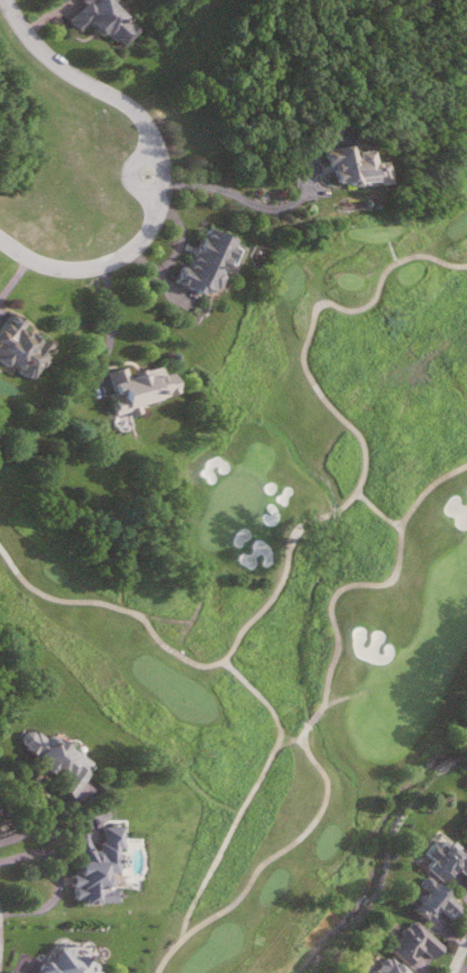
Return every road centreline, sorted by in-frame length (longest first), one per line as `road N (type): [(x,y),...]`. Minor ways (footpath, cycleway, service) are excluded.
road 1 (residential): [(0,239),(41,263),(105,264),(150,224),(160,193),(156,139),(137,112),(45,51),(13,0)]

